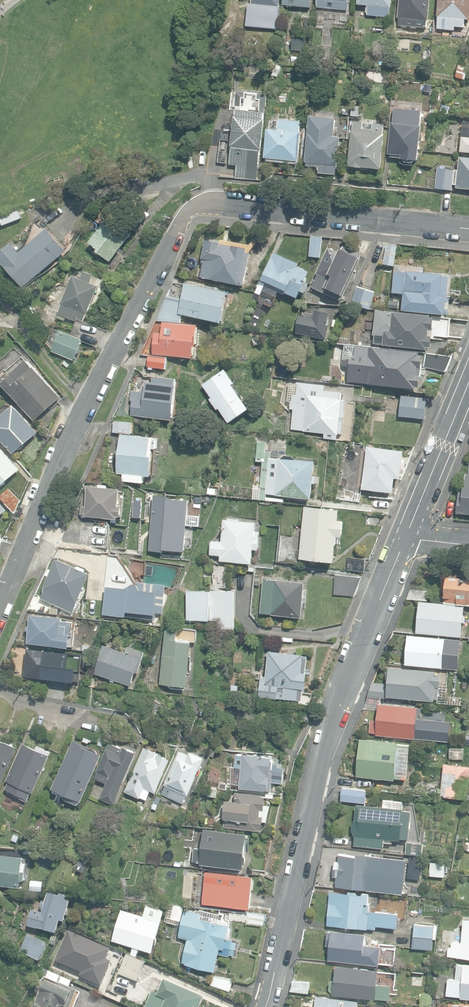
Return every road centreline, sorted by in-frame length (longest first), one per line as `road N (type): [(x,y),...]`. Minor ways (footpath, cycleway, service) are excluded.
road 1 (residential): [(468,229),(217,203),(194,207),(174,229),(107,363),(0,618)]
road 2 (residential): [(407,539),(338,696),(263,1006)]
road 3 (residential): [(468,381),(407,539)]

